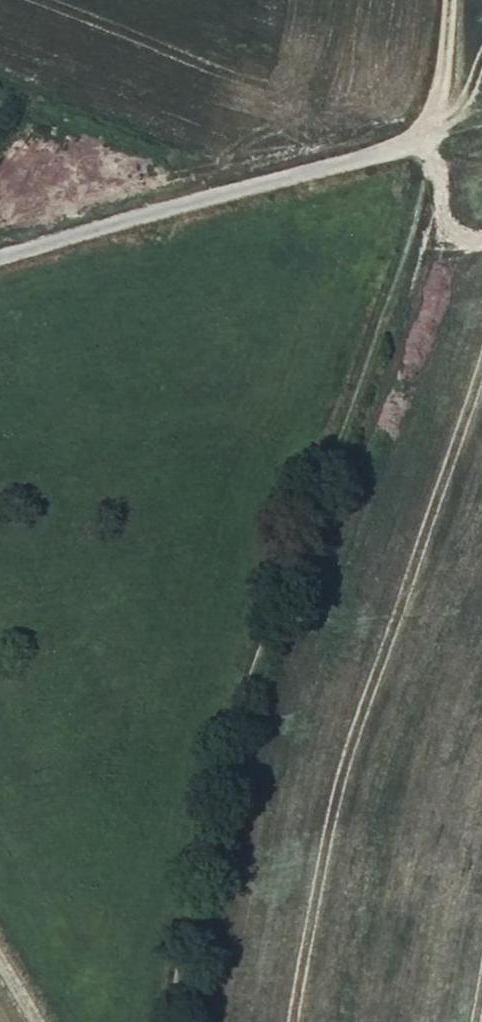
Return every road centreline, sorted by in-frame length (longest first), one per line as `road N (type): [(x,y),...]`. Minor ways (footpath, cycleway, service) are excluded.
road 1 (track): [(424,133),(386,286),(230,720),(168,1021)]
road 2 (track): [(424,133),(0,248)]
road 3 (track): [(444,0),(424,133)]

